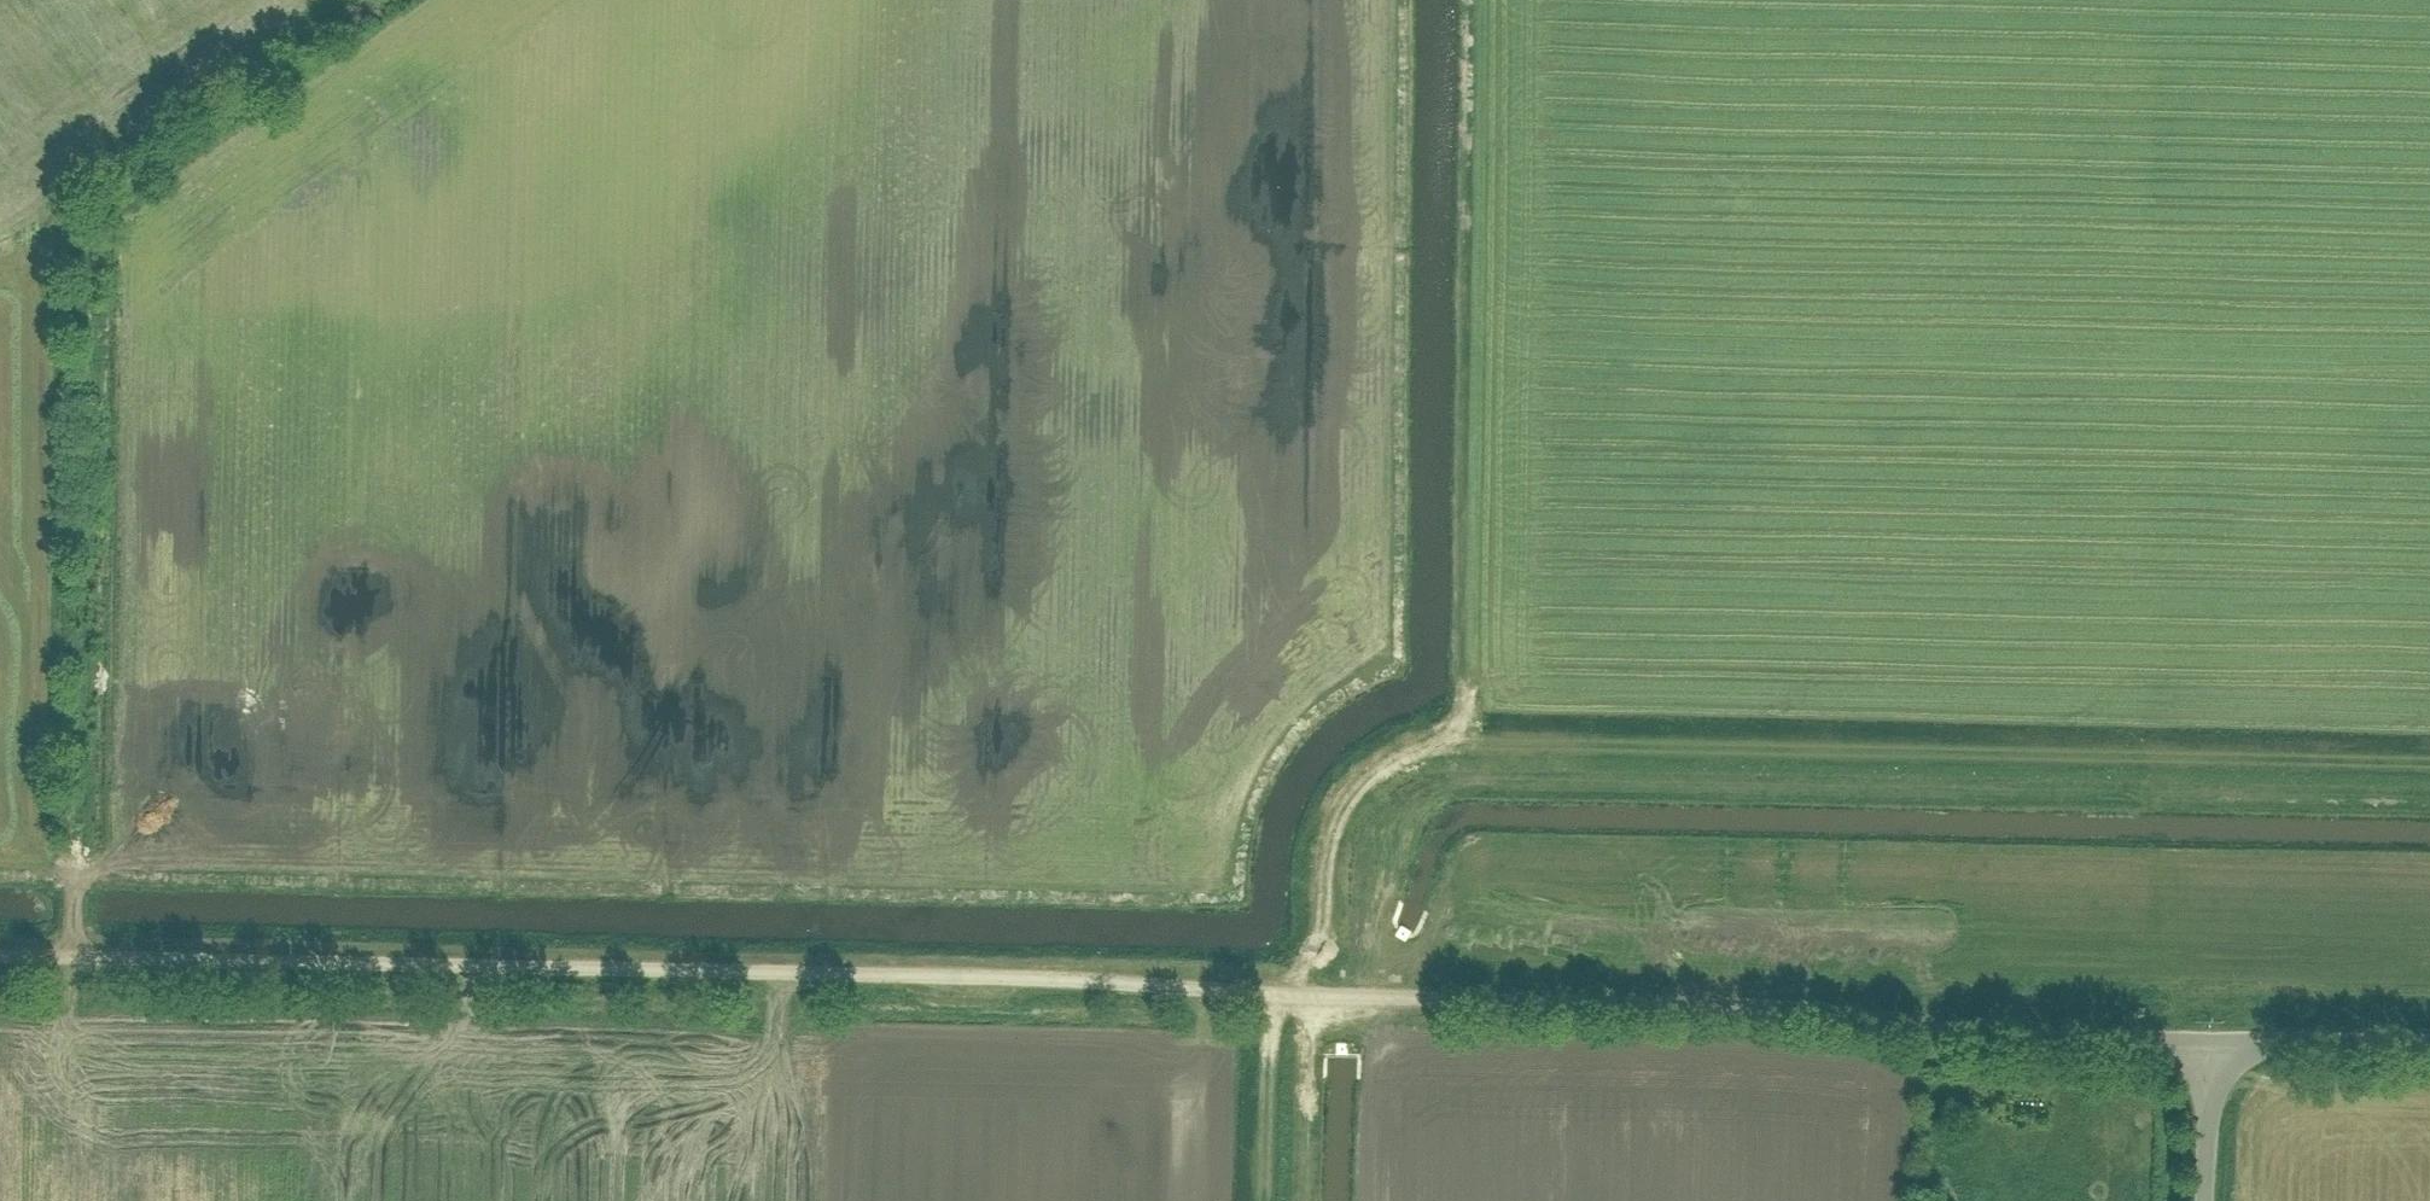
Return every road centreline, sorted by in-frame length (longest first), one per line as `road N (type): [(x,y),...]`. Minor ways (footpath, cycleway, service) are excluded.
road 1 (unclassified): [(0,952),(1812,1008),(1983,1032),(2208,1039)]
road 2 (track): [(378,0),(113,184),(83,228),(73,954)]
road 3 (unclassified): [(2208,1039),(2429,1042)]
road 4 (unclassified): [(2203,1200),(2208,1039)]

